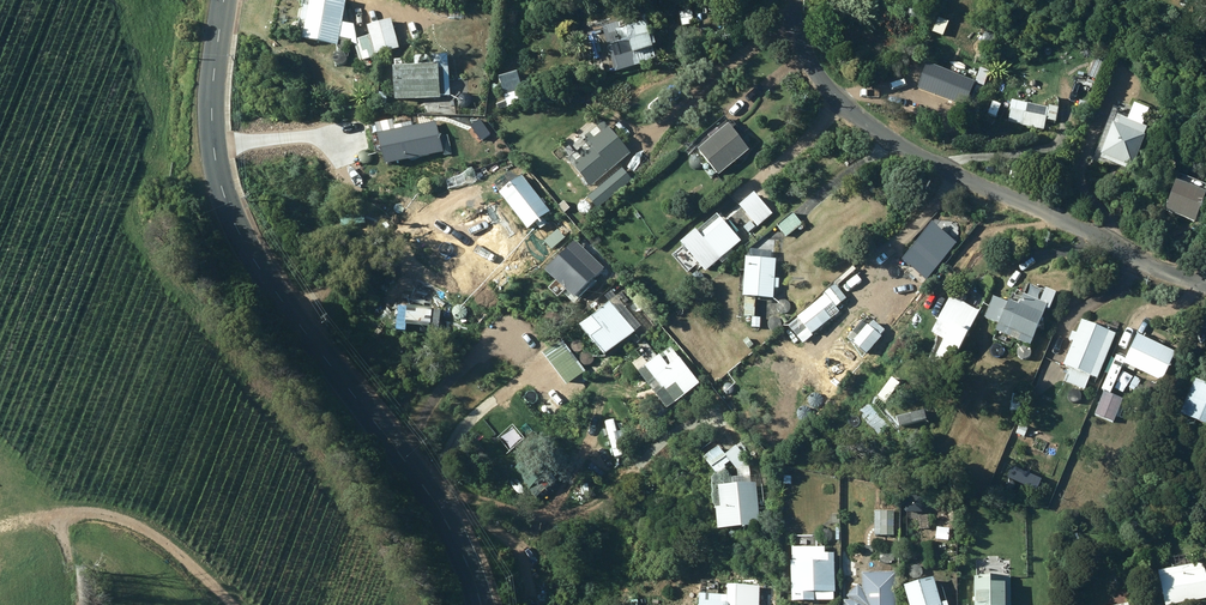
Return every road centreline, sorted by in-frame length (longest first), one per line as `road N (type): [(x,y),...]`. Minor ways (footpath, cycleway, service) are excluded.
road 1 (secondary): [(225,0),(212,117),(226,203),(242,240),(421,482),(482,604)]
road 2 (unclassified): [(1205,286),(1140,262),(865,124),(813,68),(796,0)]

